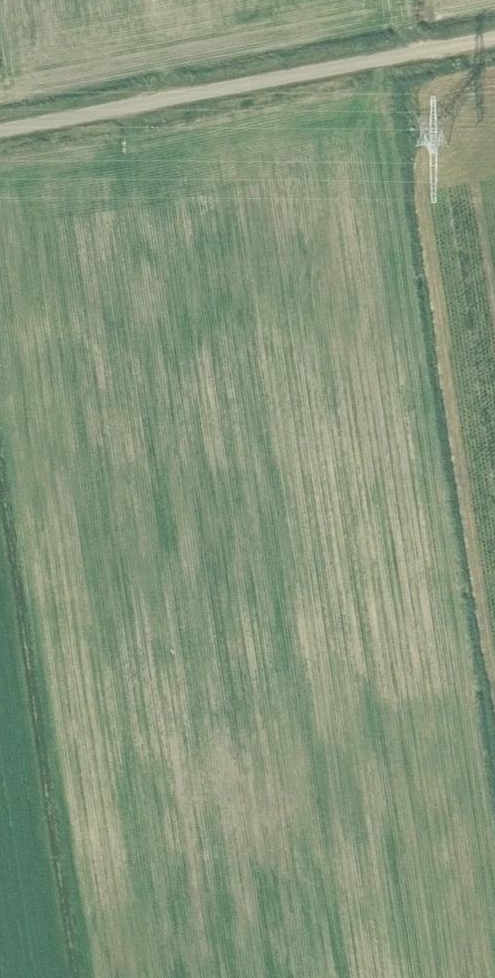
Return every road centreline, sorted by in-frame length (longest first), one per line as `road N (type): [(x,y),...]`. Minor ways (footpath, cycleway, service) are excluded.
road 1 (unclassified): [(0,131),(494,38)]

